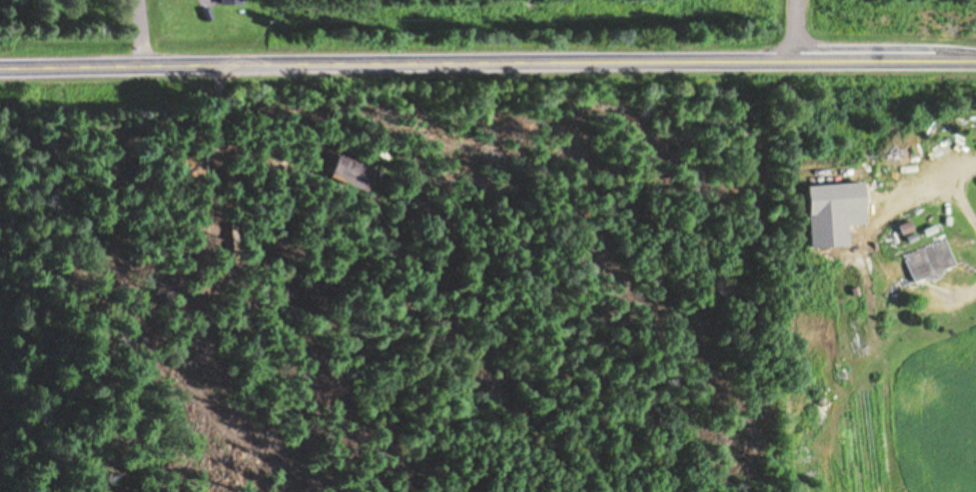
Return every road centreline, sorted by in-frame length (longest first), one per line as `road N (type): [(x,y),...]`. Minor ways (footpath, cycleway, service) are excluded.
road 1 (tertiary): [(0,70),(975,75)]

